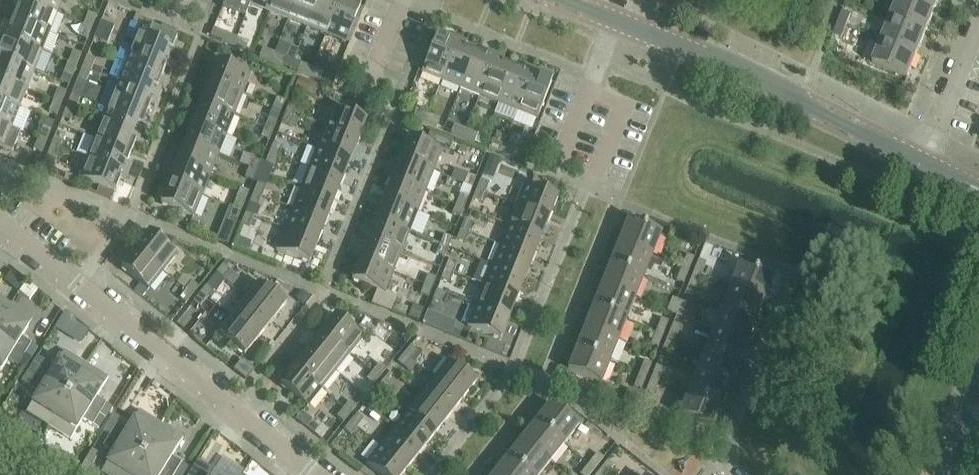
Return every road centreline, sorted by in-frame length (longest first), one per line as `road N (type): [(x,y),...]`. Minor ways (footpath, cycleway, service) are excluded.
road 1 (residential): [(315,474),(0,227)]
road 2 (unclassified): [(924,163),(617,21)]
road 3 (residential): [(924,163),(978,20)]

